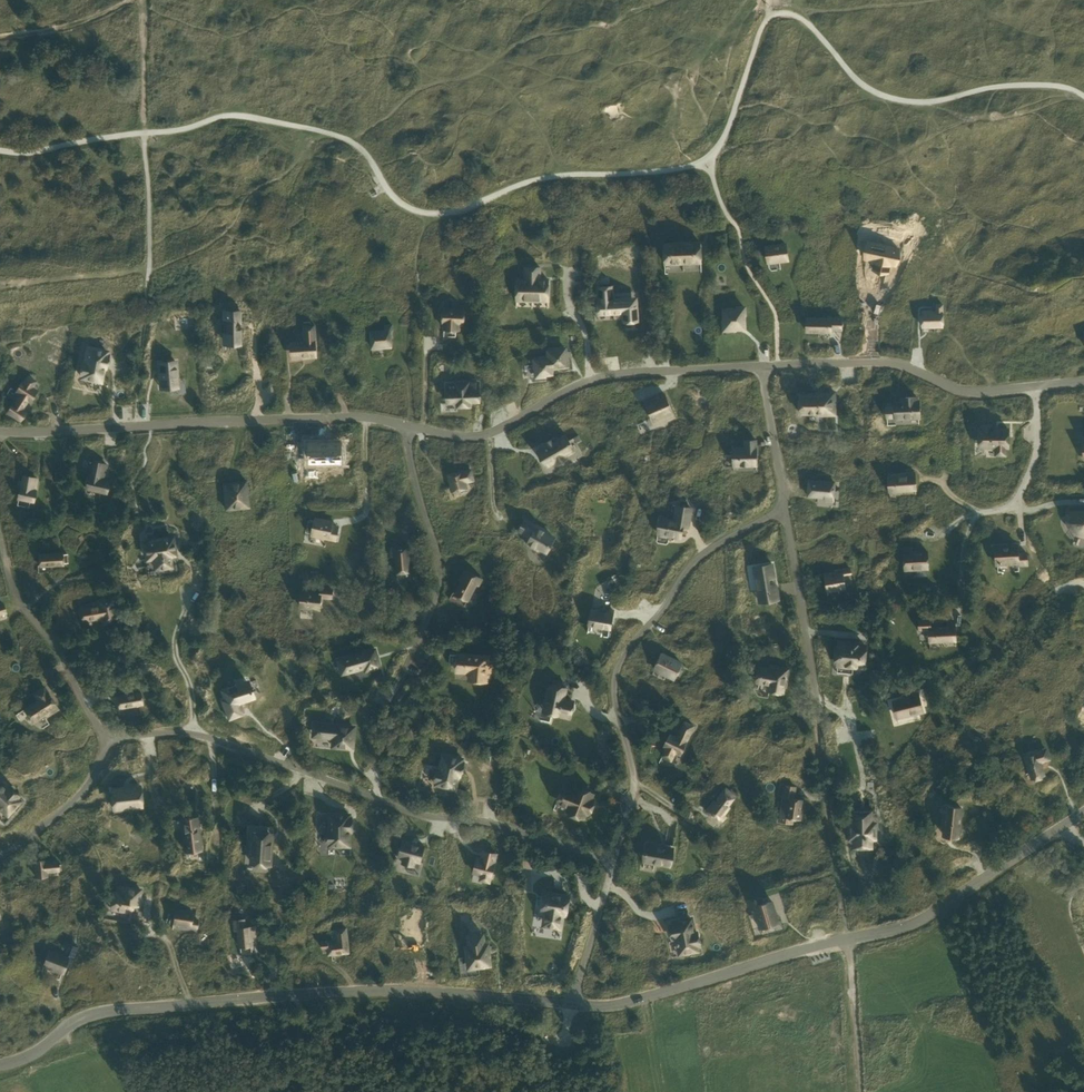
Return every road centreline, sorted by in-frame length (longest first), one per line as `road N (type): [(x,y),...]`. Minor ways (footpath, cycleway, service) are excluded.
road 1 (tertiary): [(0,1064),(104,1013),(391,990),(574,1003)]
road 2 (tertiary): [(574,1003),(654,997),(821,943),(896,929),(1083,816)]
road 3 (unclassified): [(609,865),(474,814),(391,805),(231,741),(162,731),(116,739)]
road 4 (residential): [(609,865),(634,778),(615,692),(623,655),(696,560),(785,509)]
road 5 (unclassified): [(1,428),(368,416),(406,424)]
road 6 (unclassified): [(406,424),(480,437),(588,380),(762,365)]
road 7 (unclassified): [(1083,381),(987,391),(952,388),(878,360),(762,365)]
road 8 (unclassified): [(392,702),(440,581),(406,424)]
road 9 (unclassified): [(116,739),(49,628),(17,594),(0,529)]
road 10 (residential): [(785,509),(818,705)]
road 11 (unclassified): [(116,739),(85,791),(0,855)]
road 12 (residential): [(762,365),(785,509)]
road 13 (residential): [(574,1003),(609,865)]

